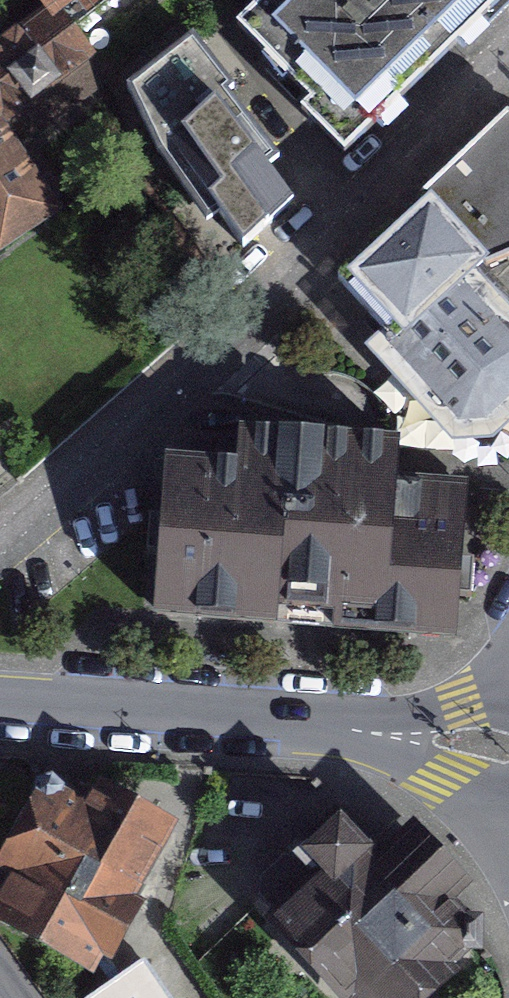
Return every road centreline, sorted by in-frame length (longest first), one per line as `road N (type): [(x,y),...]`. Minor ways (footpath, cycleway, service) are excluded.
road 1 (residential): [(508,75),(490,82),(0,527)]
road 2 (tertiary): [(0,702),(354,728)]
road 3 (tertiary): [(354,728),(508,807)]
road 4 (tertiary): [(508,692),(354,728)]

